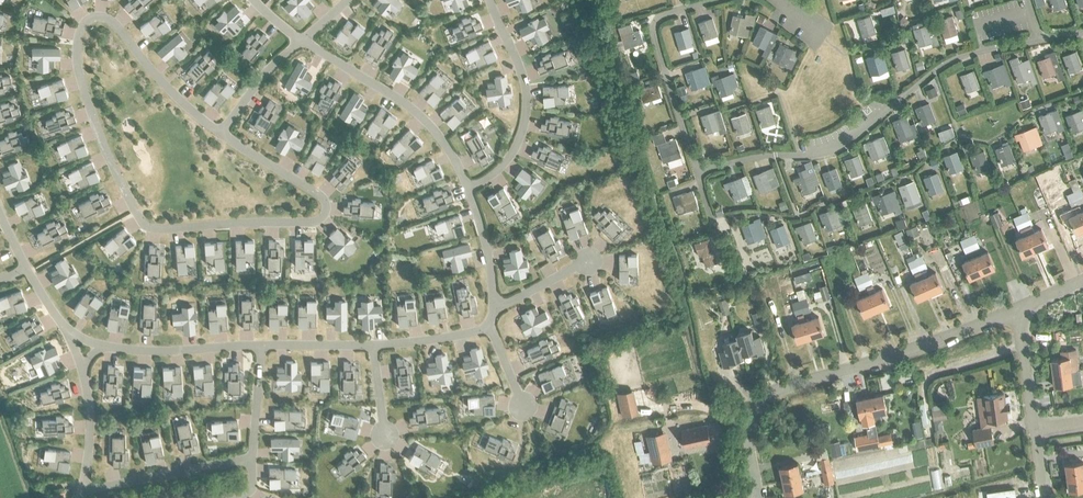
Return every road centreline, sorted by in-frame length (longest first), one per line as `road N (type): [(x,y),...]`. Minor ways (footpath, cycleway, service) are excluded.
road 1 (unclassified): [(757,497),(751,423),(791,386),(1016,312)]

